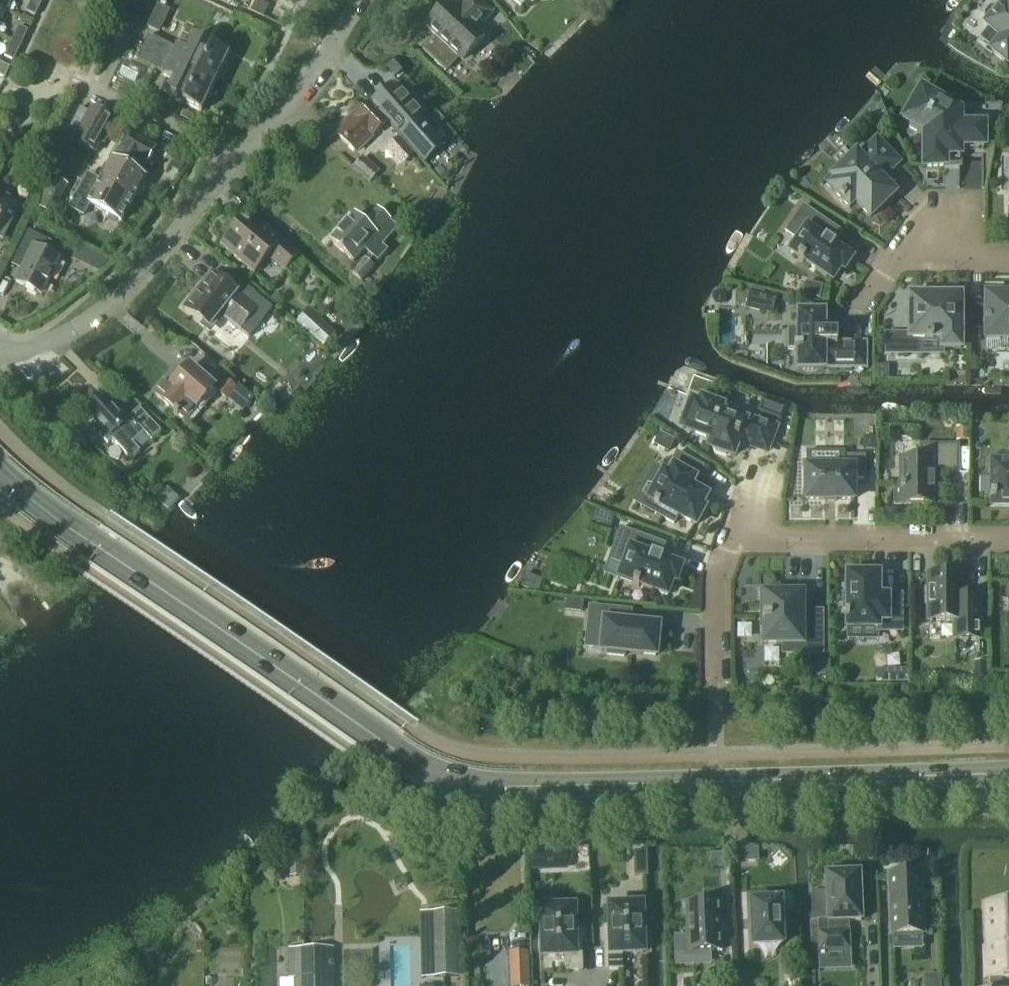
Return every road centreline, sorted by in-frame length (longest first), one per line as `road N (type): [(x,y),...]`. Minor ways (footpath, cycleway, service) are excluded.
road 1 (tertiary): [(1008,773),(504,789),(443,776),(0,473)]
road 2 (residential): [(0,345),(25,354),(48,345),(147,272),(225,170),(291,109),(366,0)]
road 3 (residential): [(1008,540),(732,538)]
road 4 (residential): [(732,538),(718,578),(719,677)]

